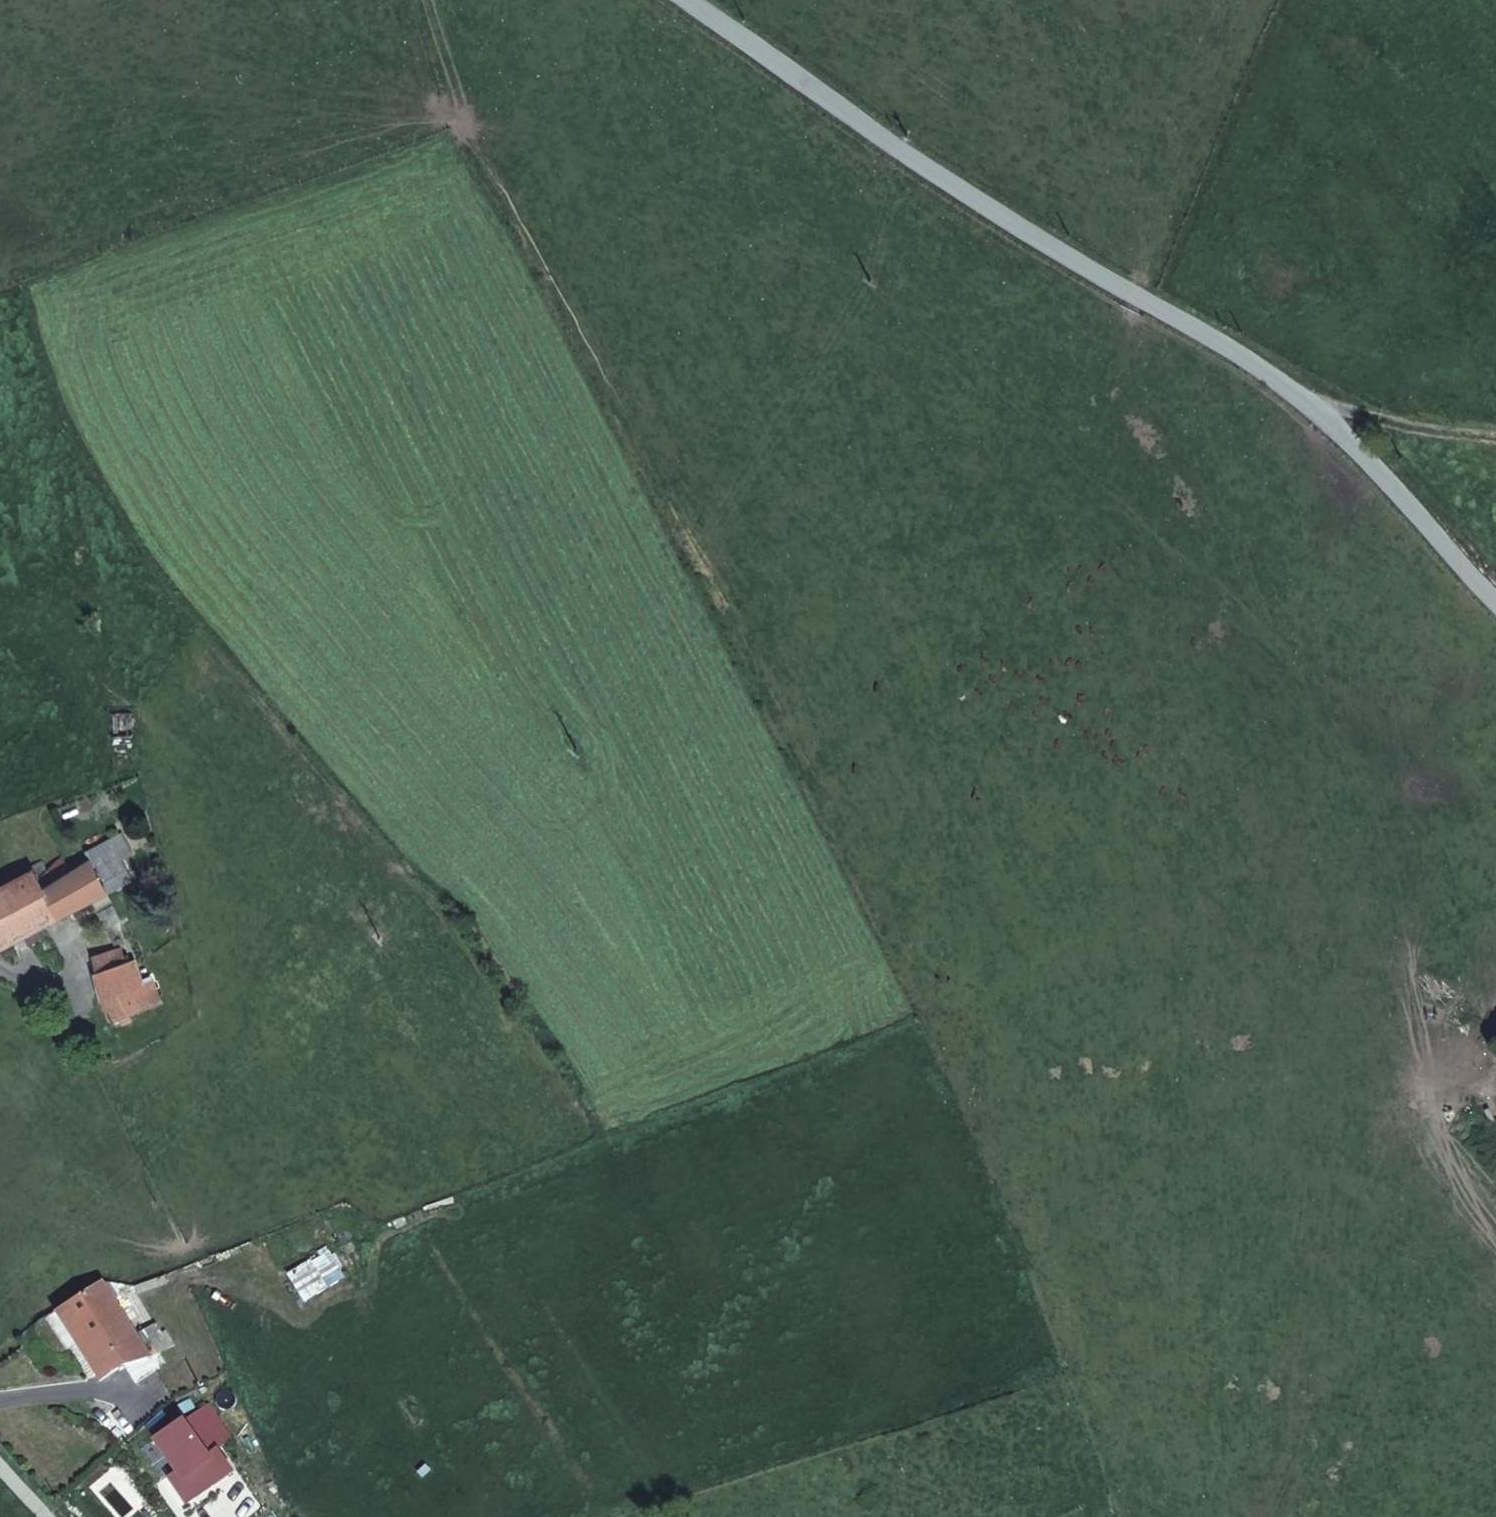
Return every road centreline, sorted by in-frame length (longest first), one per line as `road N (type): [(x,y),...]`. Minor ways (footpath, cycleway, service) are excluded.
road 1 (unclassified): [(1495,592),(1290,391),(679,0)]
road 2 (track): [(1290,391),(1495,449)]

